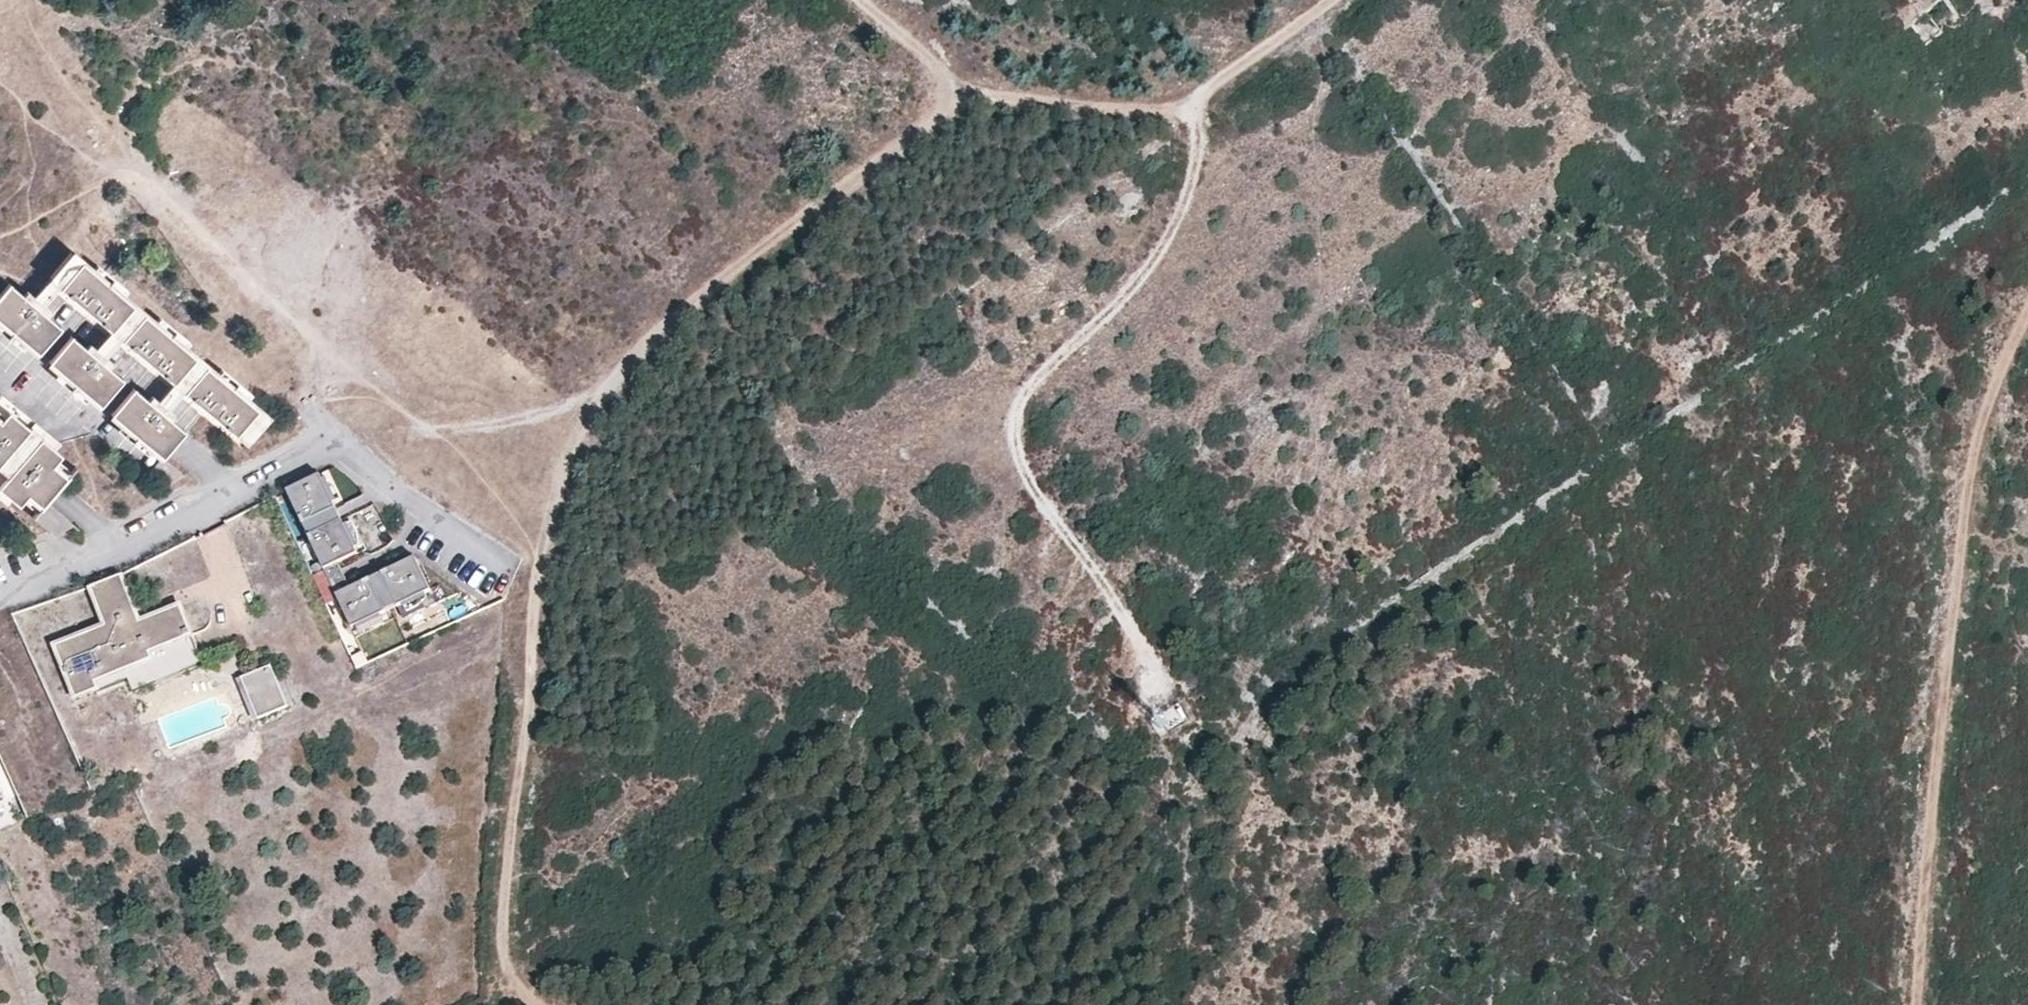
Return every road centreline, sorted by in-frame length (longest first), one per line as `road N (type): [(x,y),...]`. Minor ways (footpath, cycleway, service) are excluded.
road 1 (track): [(540,589),(574,459),(617,376),(660,329),(893,152),(929,105),(933,74),(905,29),(871,0)]
road 2 (track): [(1912,1004),(1972,457),(2027,302)]
road 3 (track): [(566,1004),(544,990),(526,960),(520,922),(523,757),(540,589)]

